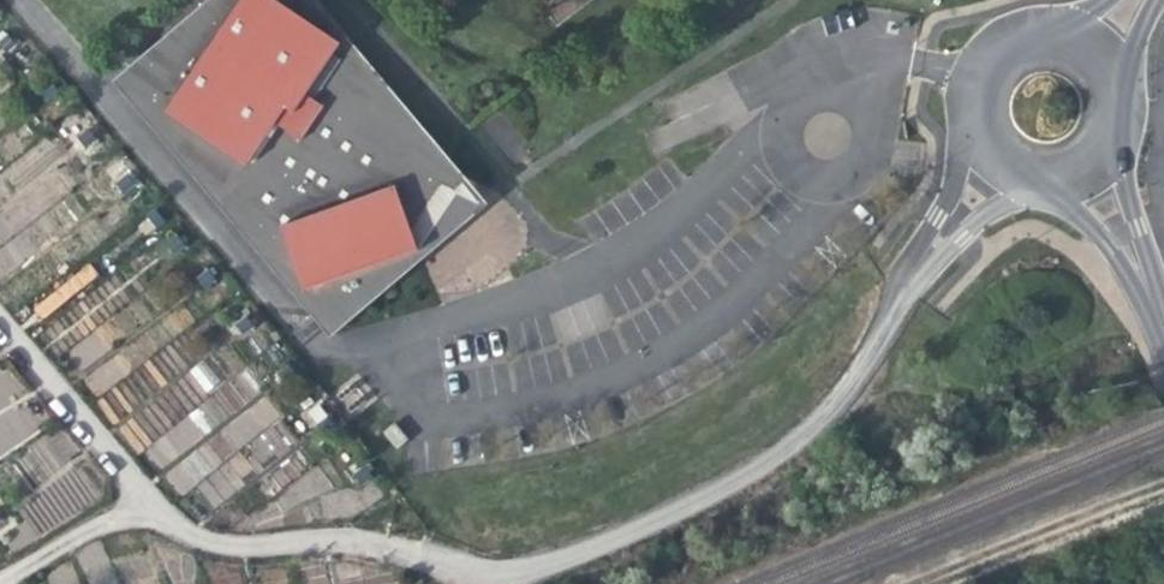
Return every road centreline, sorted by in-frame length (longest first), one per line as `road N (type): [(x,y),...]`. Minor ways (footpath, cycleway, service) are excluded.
road 1 (unclassified): [(1154,304),(1108,124)]
road 2 (unclassified): [(1043,178),(1154,304)]
road 3 (unclassified): [(1050,37),(995,51),(977,72),(969,94),(975,138)]

